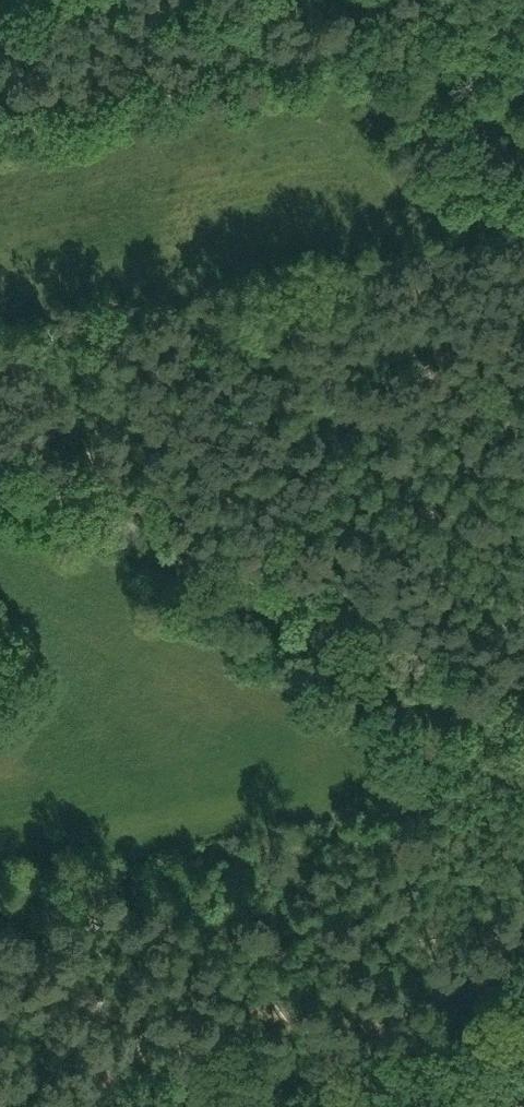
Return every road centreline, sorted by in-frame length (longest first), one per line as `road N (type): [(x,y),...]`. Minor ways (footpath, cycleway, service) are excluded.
road 1 (unclassified): [(523,727),(0,469)]
road 2 (track): [(450,1106),(482,1050),(523,1004)]

